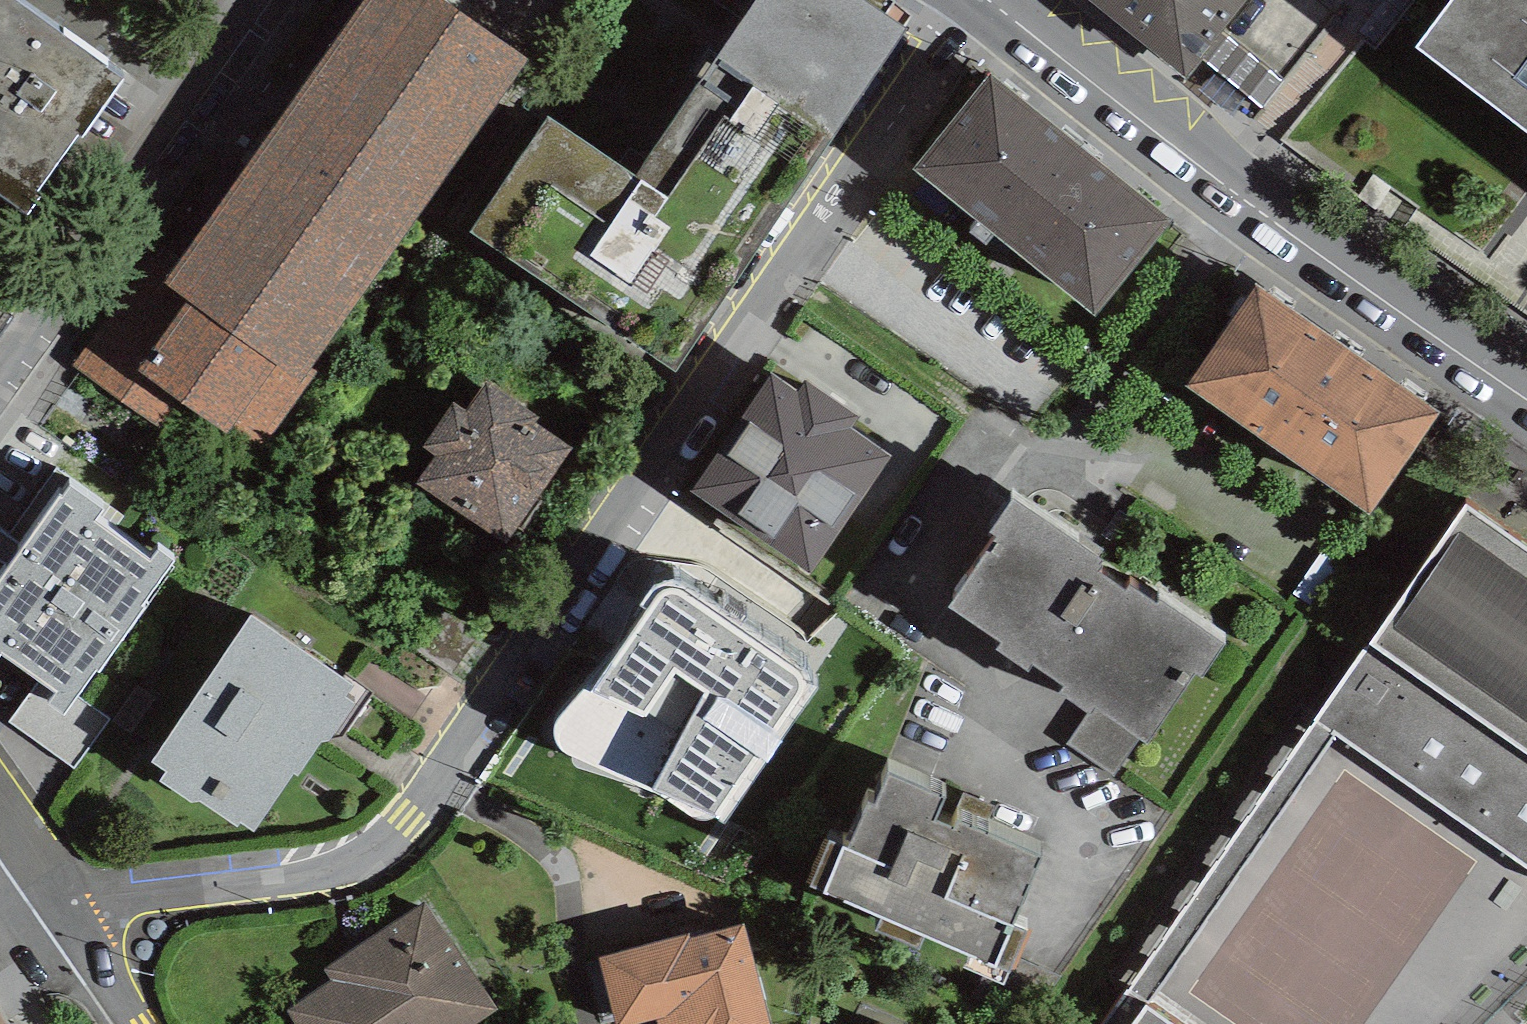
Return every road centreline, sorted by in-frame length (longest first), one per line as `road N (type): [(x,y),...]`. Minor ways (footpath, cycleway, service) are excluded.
road 1 (residential): [(45,910),(308,875),(383,836),(984,0)]
road 2 (secondary): [(1526,397),(1233,192),(987,0)]
road 3 (residential): [(0,412),(293,0)]
road 4 (residential): [(45,910),(121,1023)]

